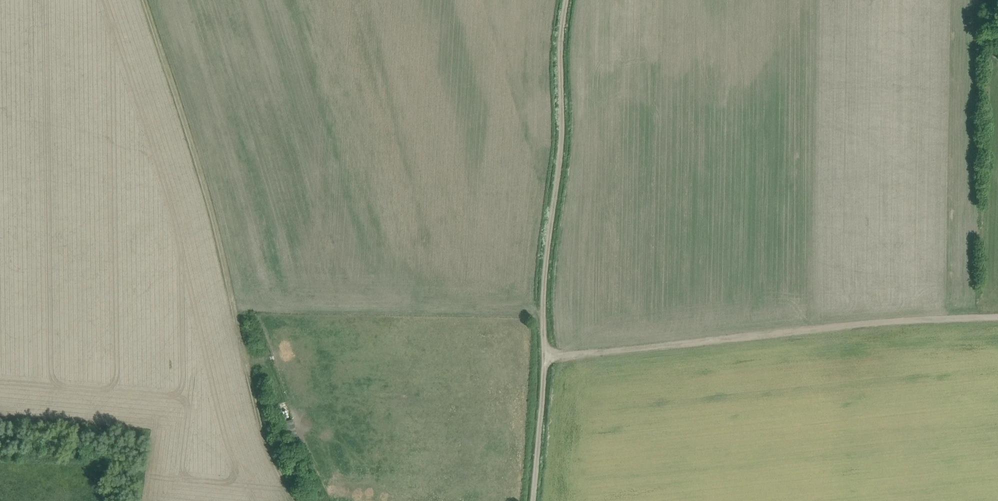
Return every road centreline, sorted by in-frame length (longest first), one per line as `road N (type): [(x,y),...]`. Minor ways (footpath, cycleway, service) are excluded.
road 1 (track): [(146,0),(214,217),(262,435),(294,500)]
road 2 (track): [(997,316),(857,323),(545,359)]
road 3 (track): [(545,359),(542,300),(559,162),(566,0)]
road 4 (track): [(534,500),(545,359)]

